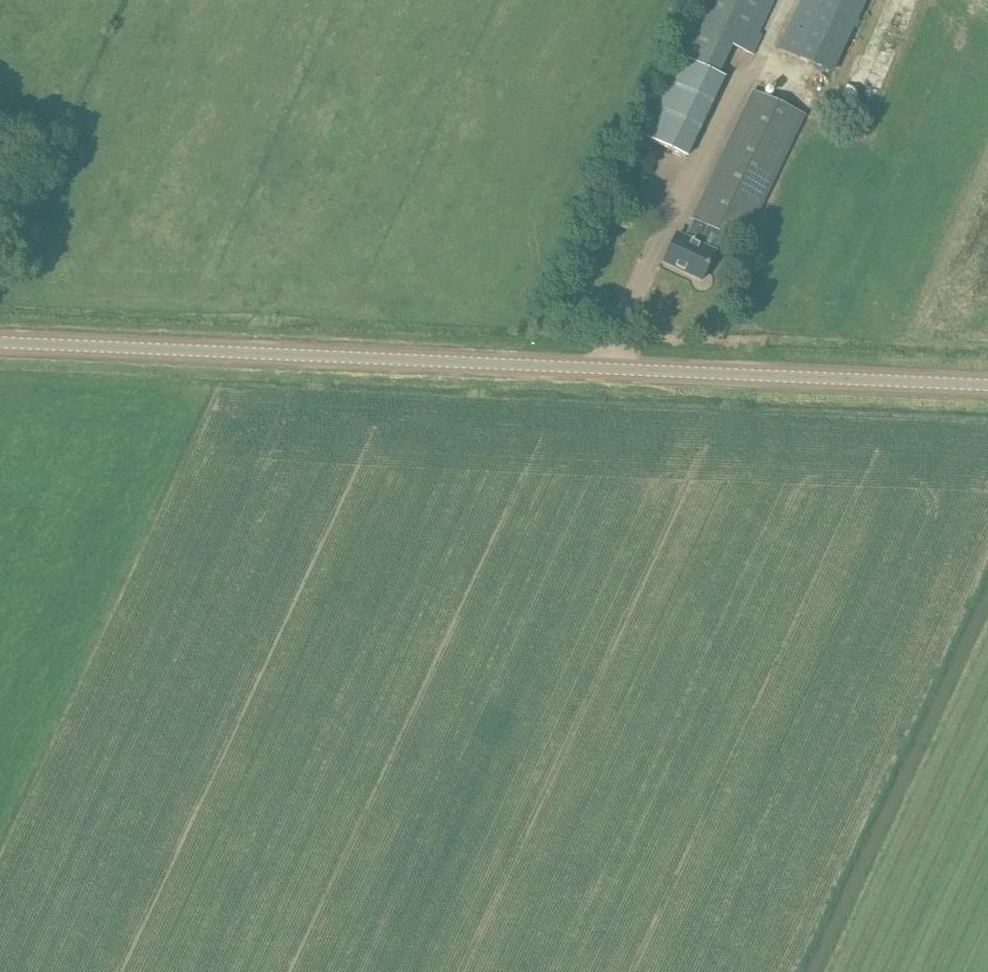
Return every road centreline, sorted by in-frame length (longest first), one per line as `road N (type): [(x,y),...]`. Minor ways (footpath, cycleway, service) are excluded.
road 1 (tertiary): [(987,385),(0,342)]

